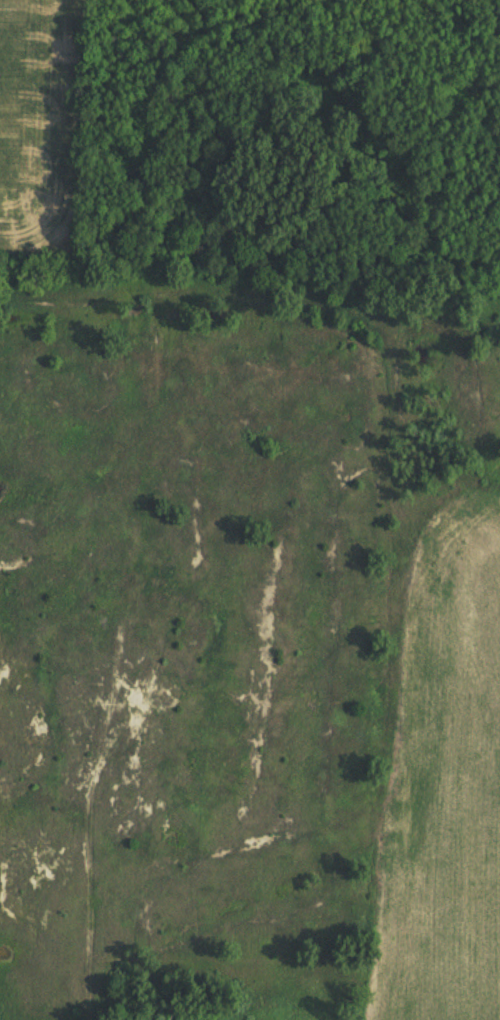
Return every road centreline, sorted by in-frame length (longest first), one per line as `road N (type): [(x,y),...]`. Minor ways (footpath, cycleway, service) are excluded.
road 1 (residential): [(96,1019),(100,896)]

